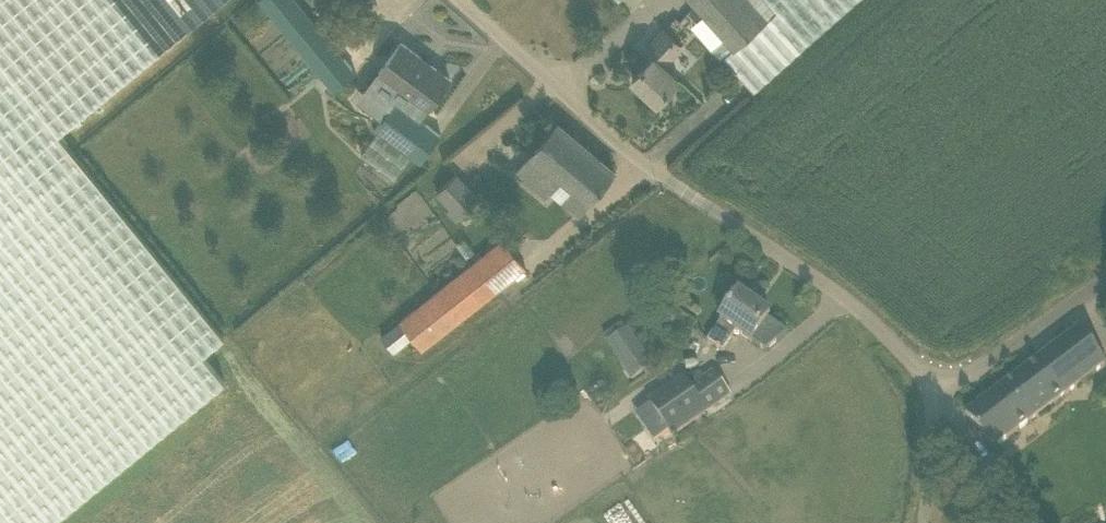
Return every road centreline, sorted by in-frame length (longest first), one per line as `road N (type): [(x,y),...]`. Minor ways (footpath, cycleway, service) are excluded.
road 1 (unclassified): [(1105,280),(968,384),(946,391),(840,299),(605,137),(458,0)]

